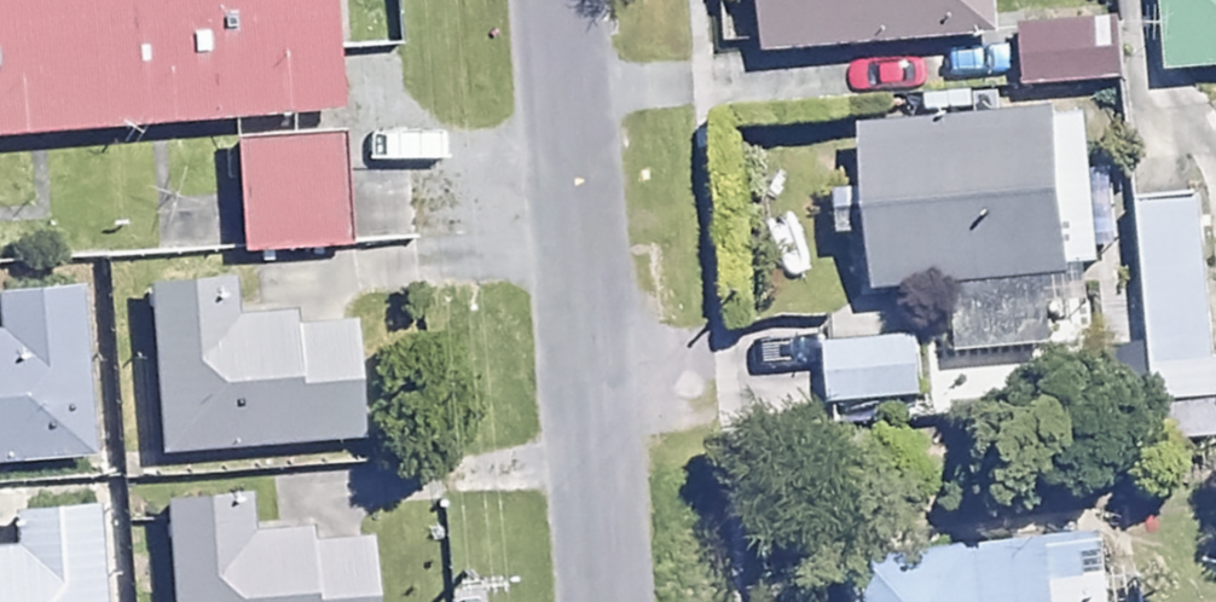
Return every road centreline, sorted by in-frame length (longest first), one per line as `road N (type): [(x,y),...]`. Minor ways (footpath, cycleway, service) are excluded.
road 1 (residential): [(545,0),(595,601)]

